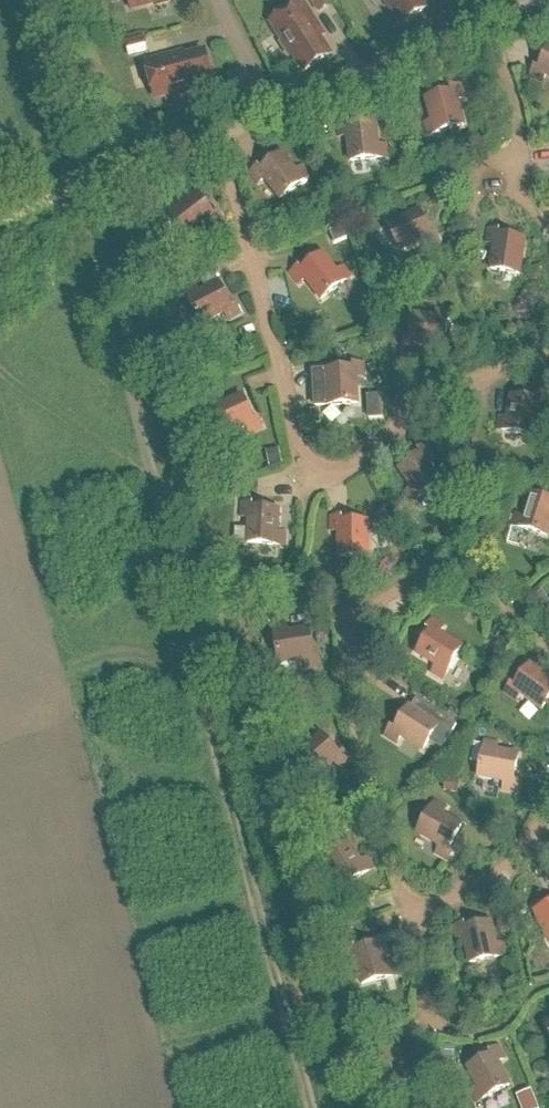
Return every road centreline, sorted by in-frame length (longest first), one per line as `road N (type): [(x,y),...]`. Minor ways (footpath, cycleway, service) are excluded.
road 1 (track): [(66,194),(96,245),(313,1107)]
road 2 (track): [(0,0),(41,154),(66,194)]

